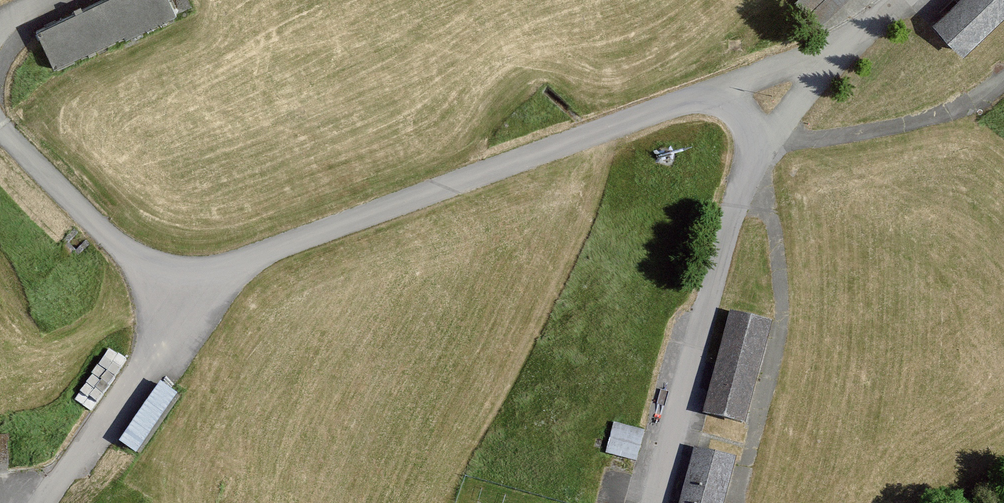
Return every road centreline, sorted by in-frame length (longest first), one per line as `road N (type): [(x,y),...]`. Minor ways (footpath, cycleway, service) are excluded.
road 1 (unclassified): [(268,254),(685,101)]
road 2 (unclassified): [(656,502),(756,153)]
road 3 (unclassified): [(777,128),(829,138),(918,125),(971,101),(1003,71)]
road 4 (unclassified): [(0,123),(145,275)]
road 5 (unclassified): [(685,101),(853,38)]
road 6 (unclassified): [(142,374),(268,254)]
road 7 (unclassified): [(142,374),(46,502)]
road 8 (unclassified): [(145,275),(209,271),(268,254)]

